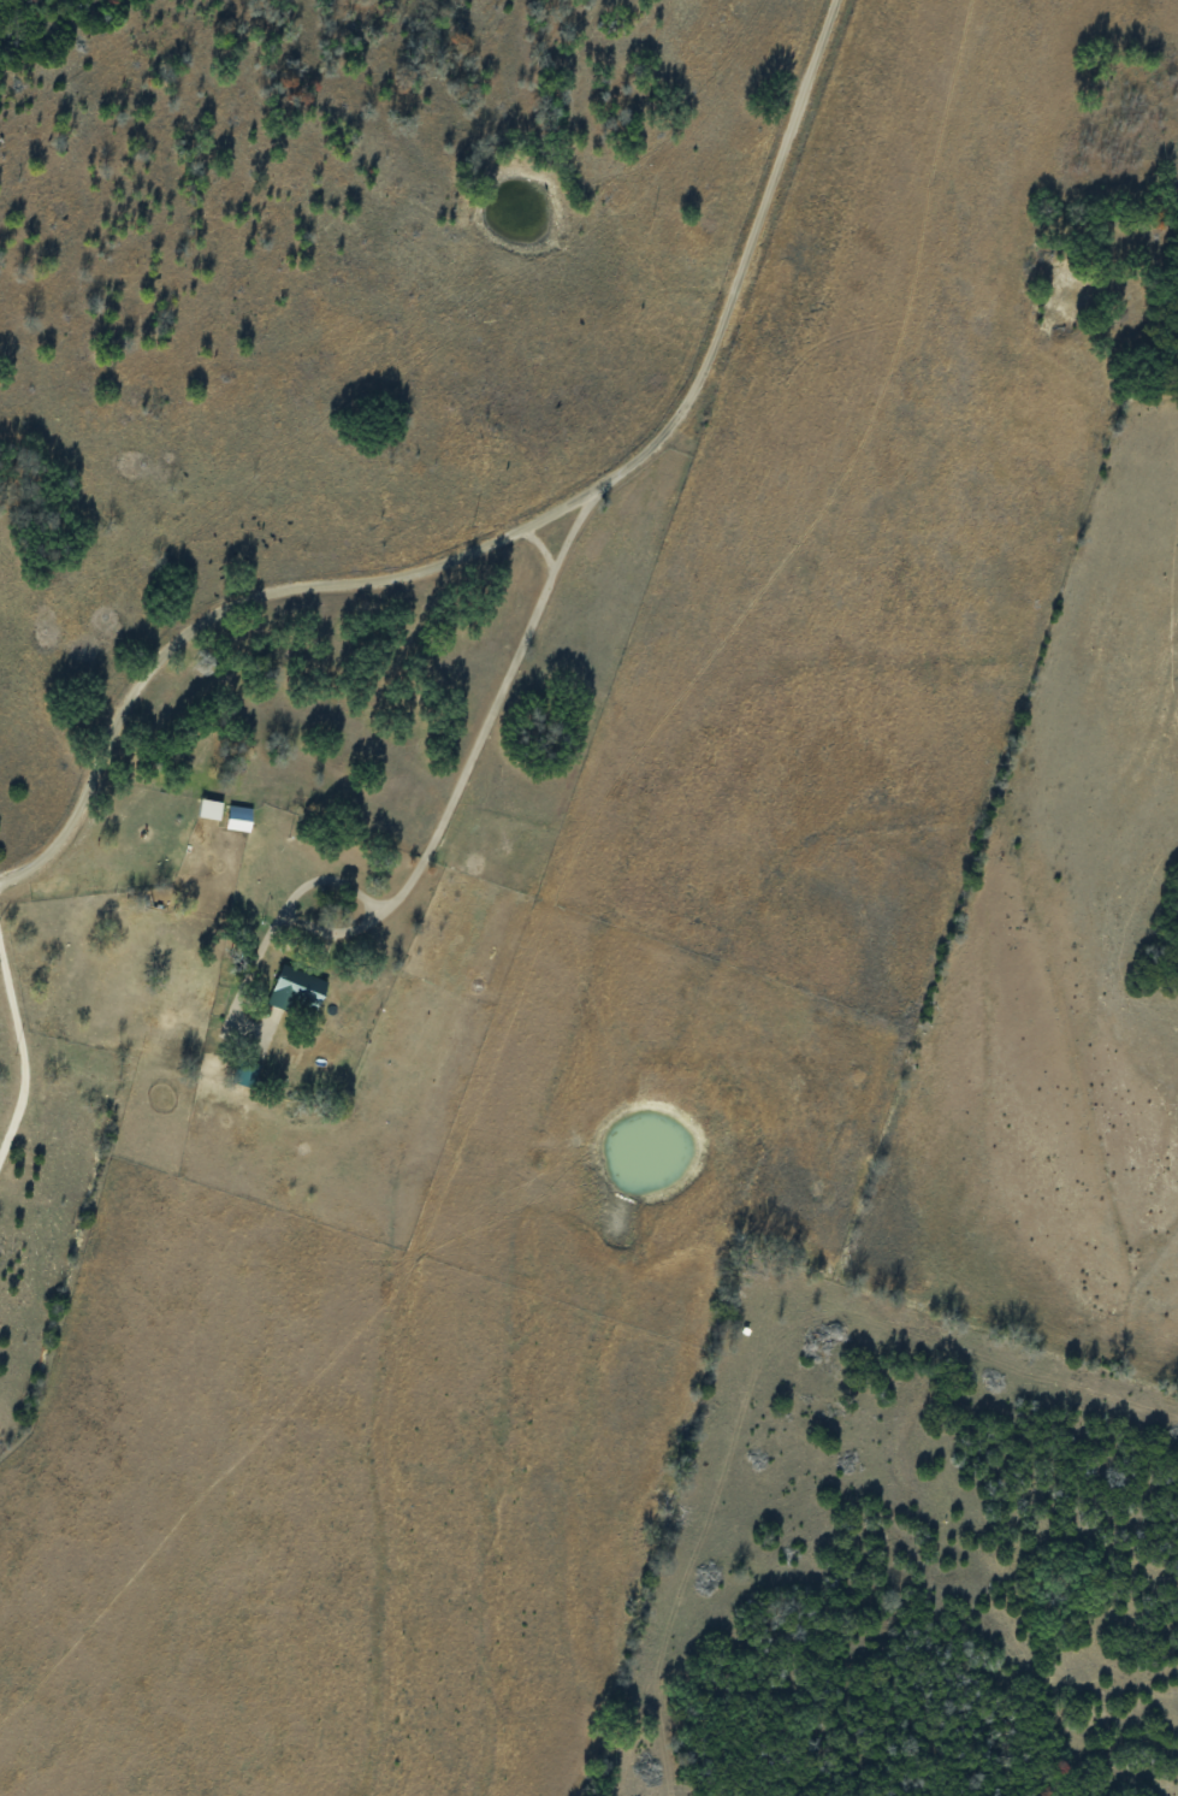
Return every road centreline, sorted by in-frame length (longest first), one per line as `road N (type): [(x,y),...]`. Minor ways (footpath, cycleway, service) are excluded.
road 1 (residential): [(0,880),(40,858),(72,811),(146,664),(190,625),(247,590),(353,579),(550,518),(655,447),(705,367),(841,0)]

